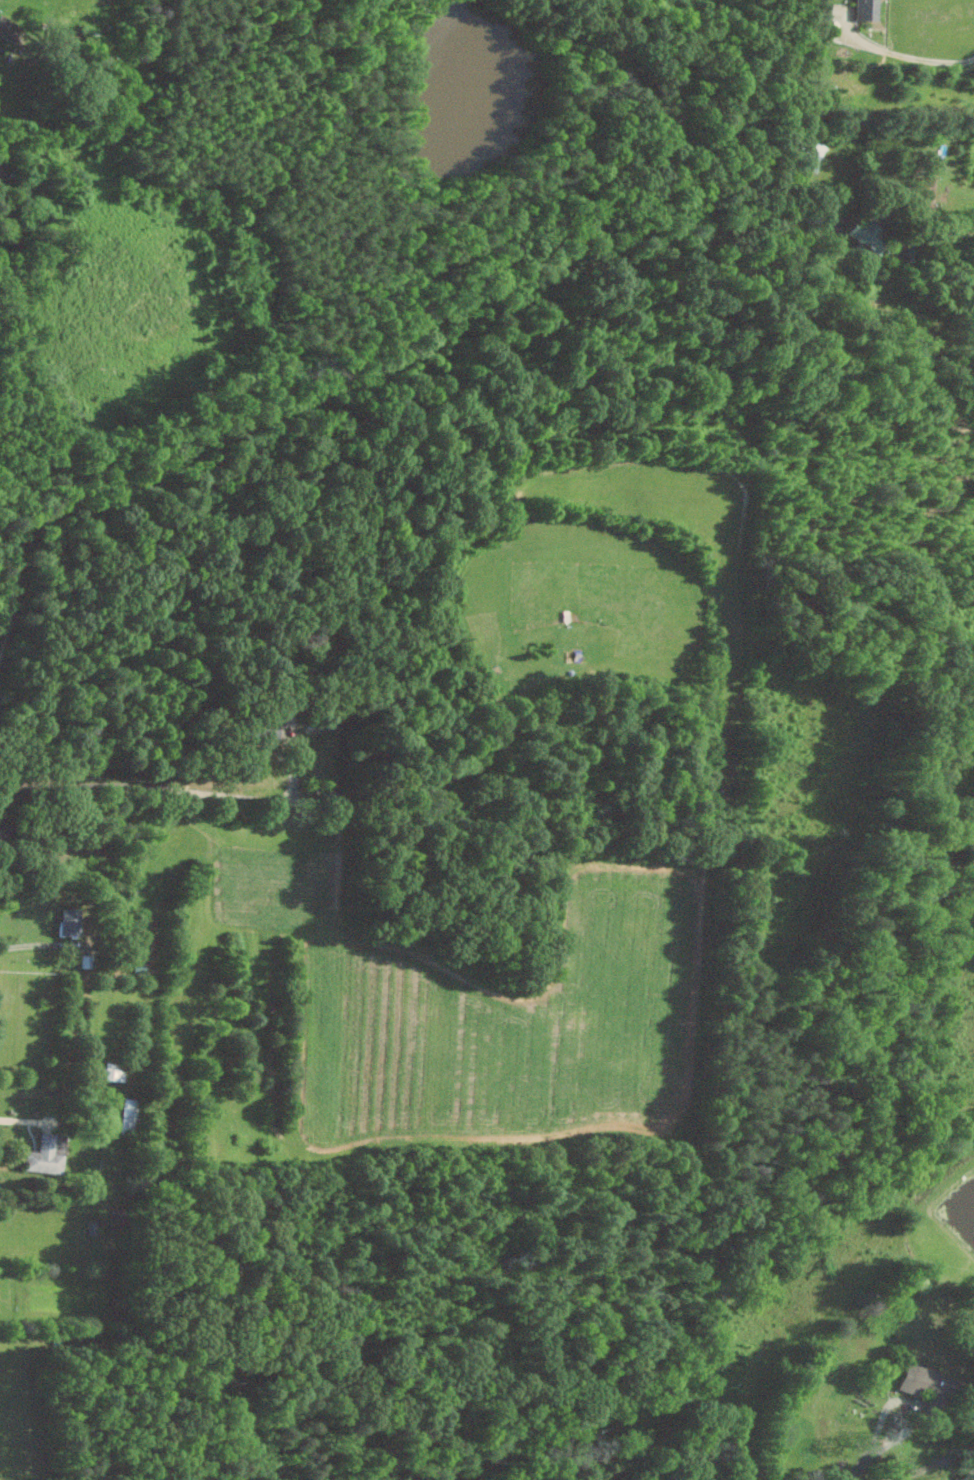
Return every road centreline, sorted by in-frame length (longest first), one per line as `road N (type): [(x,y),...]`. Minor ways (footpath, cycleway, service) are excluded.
road 1 (residential): [(0,844),(60,794),(103,786),(297,801)]

